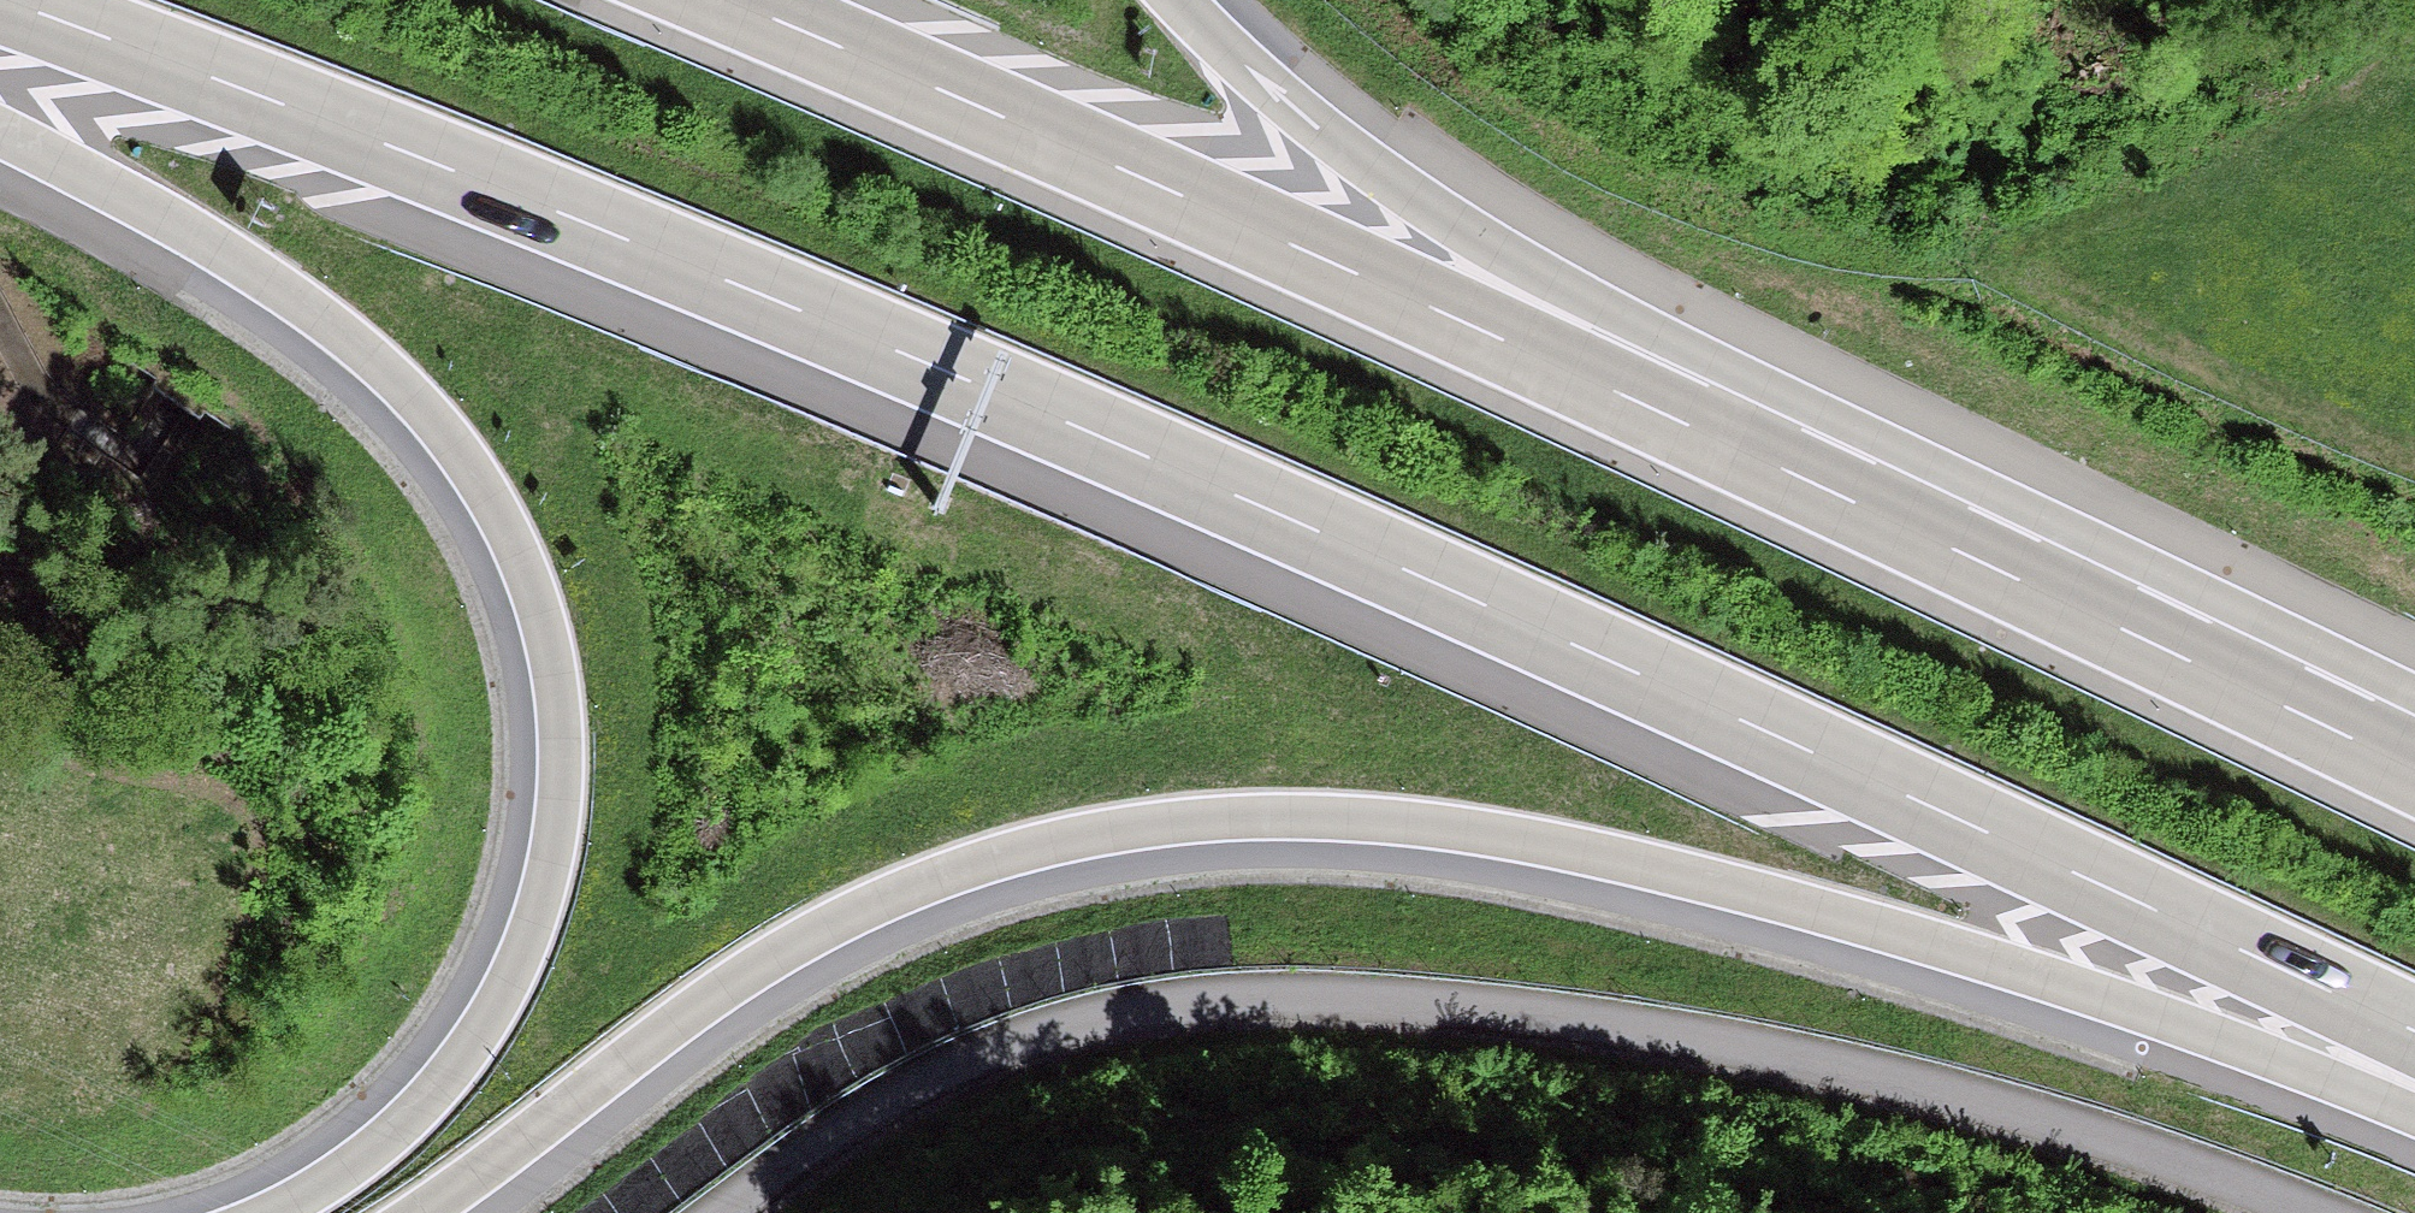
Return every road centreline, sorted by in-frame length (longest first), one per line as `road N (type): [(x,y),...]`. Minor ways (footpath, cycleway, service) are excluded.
road 1 (motorway): [(0,0),(930,367),(1604,661),(2414,1034)]
road 2 (motorway): [(431,1212),(720,989),(839,919),(1006,854),(1171,822),(1262,816),(1444,828),(1711,882),(2142,1012),(2414,1105)]
road 3 (motorway): [(2393,757),(1410,296),(734,0)]
road 4 (unclassified): [(2308,1212),(2017,1111),(1777,1057),(1568,1020),(1253,1000),(1105,1019),(957,1067),(836,1137),(730,1212)]
road 5 (motorway): [(0,133),(224,254),(370,357),(454,446),(495,509),(551,656),(561,728),(559,806),(547,881),(508,984),(474,1041),(395,1129),(268,1212)]
road 6 (motorway): [(2393,757),(1497,249),(1318,125),(1180,0)]

